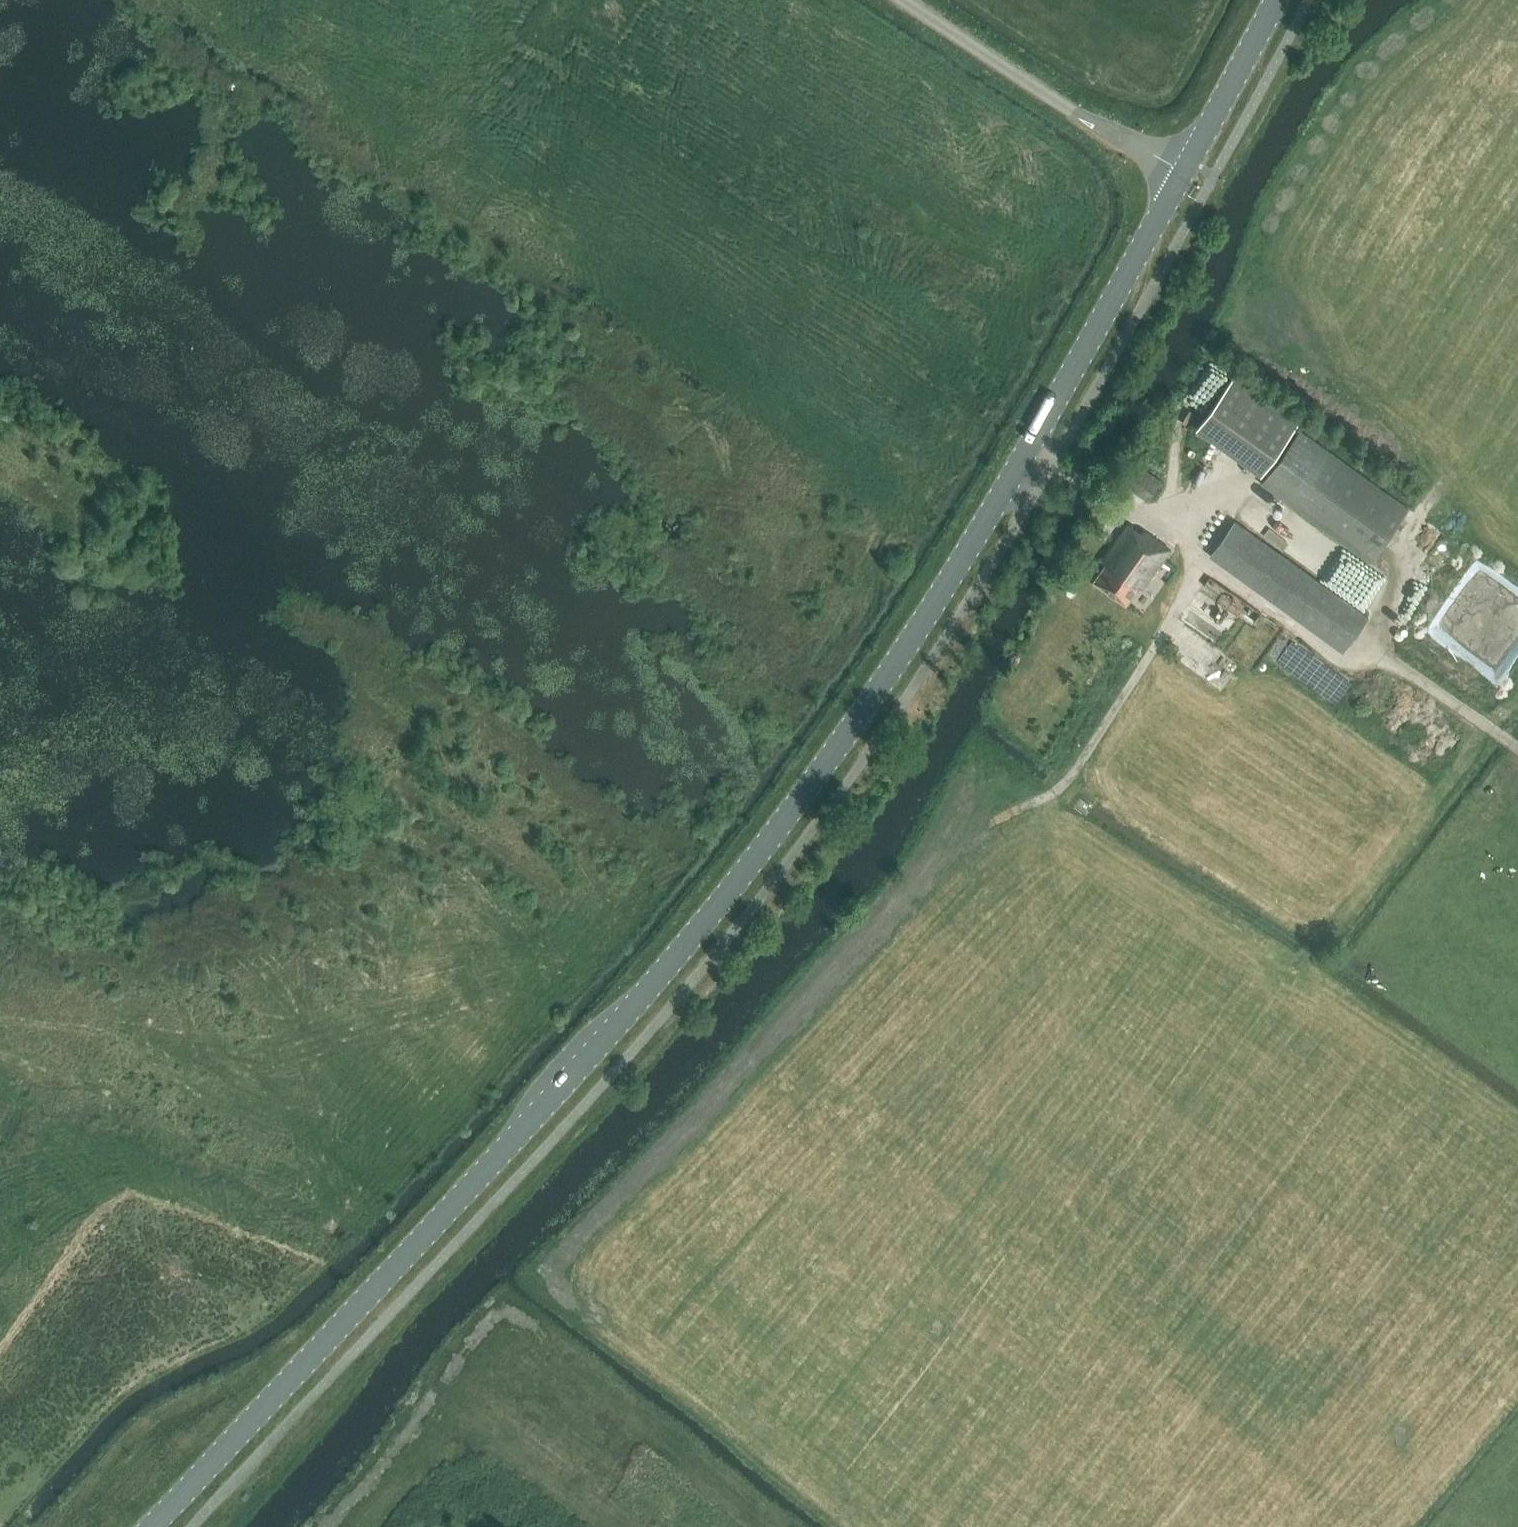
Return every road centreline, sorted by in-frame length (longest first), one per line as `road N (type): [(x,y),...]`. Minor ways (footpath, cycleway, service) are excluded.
road 1 (tertiary): [(150,1526),(620,1023),(741,877),(948,585),(1185,170)]
road 2 (unclassified): [(1185,170),(1072,110),(906,0)]
road 3 (tertiary): [(1185,170),(1280,0)]

